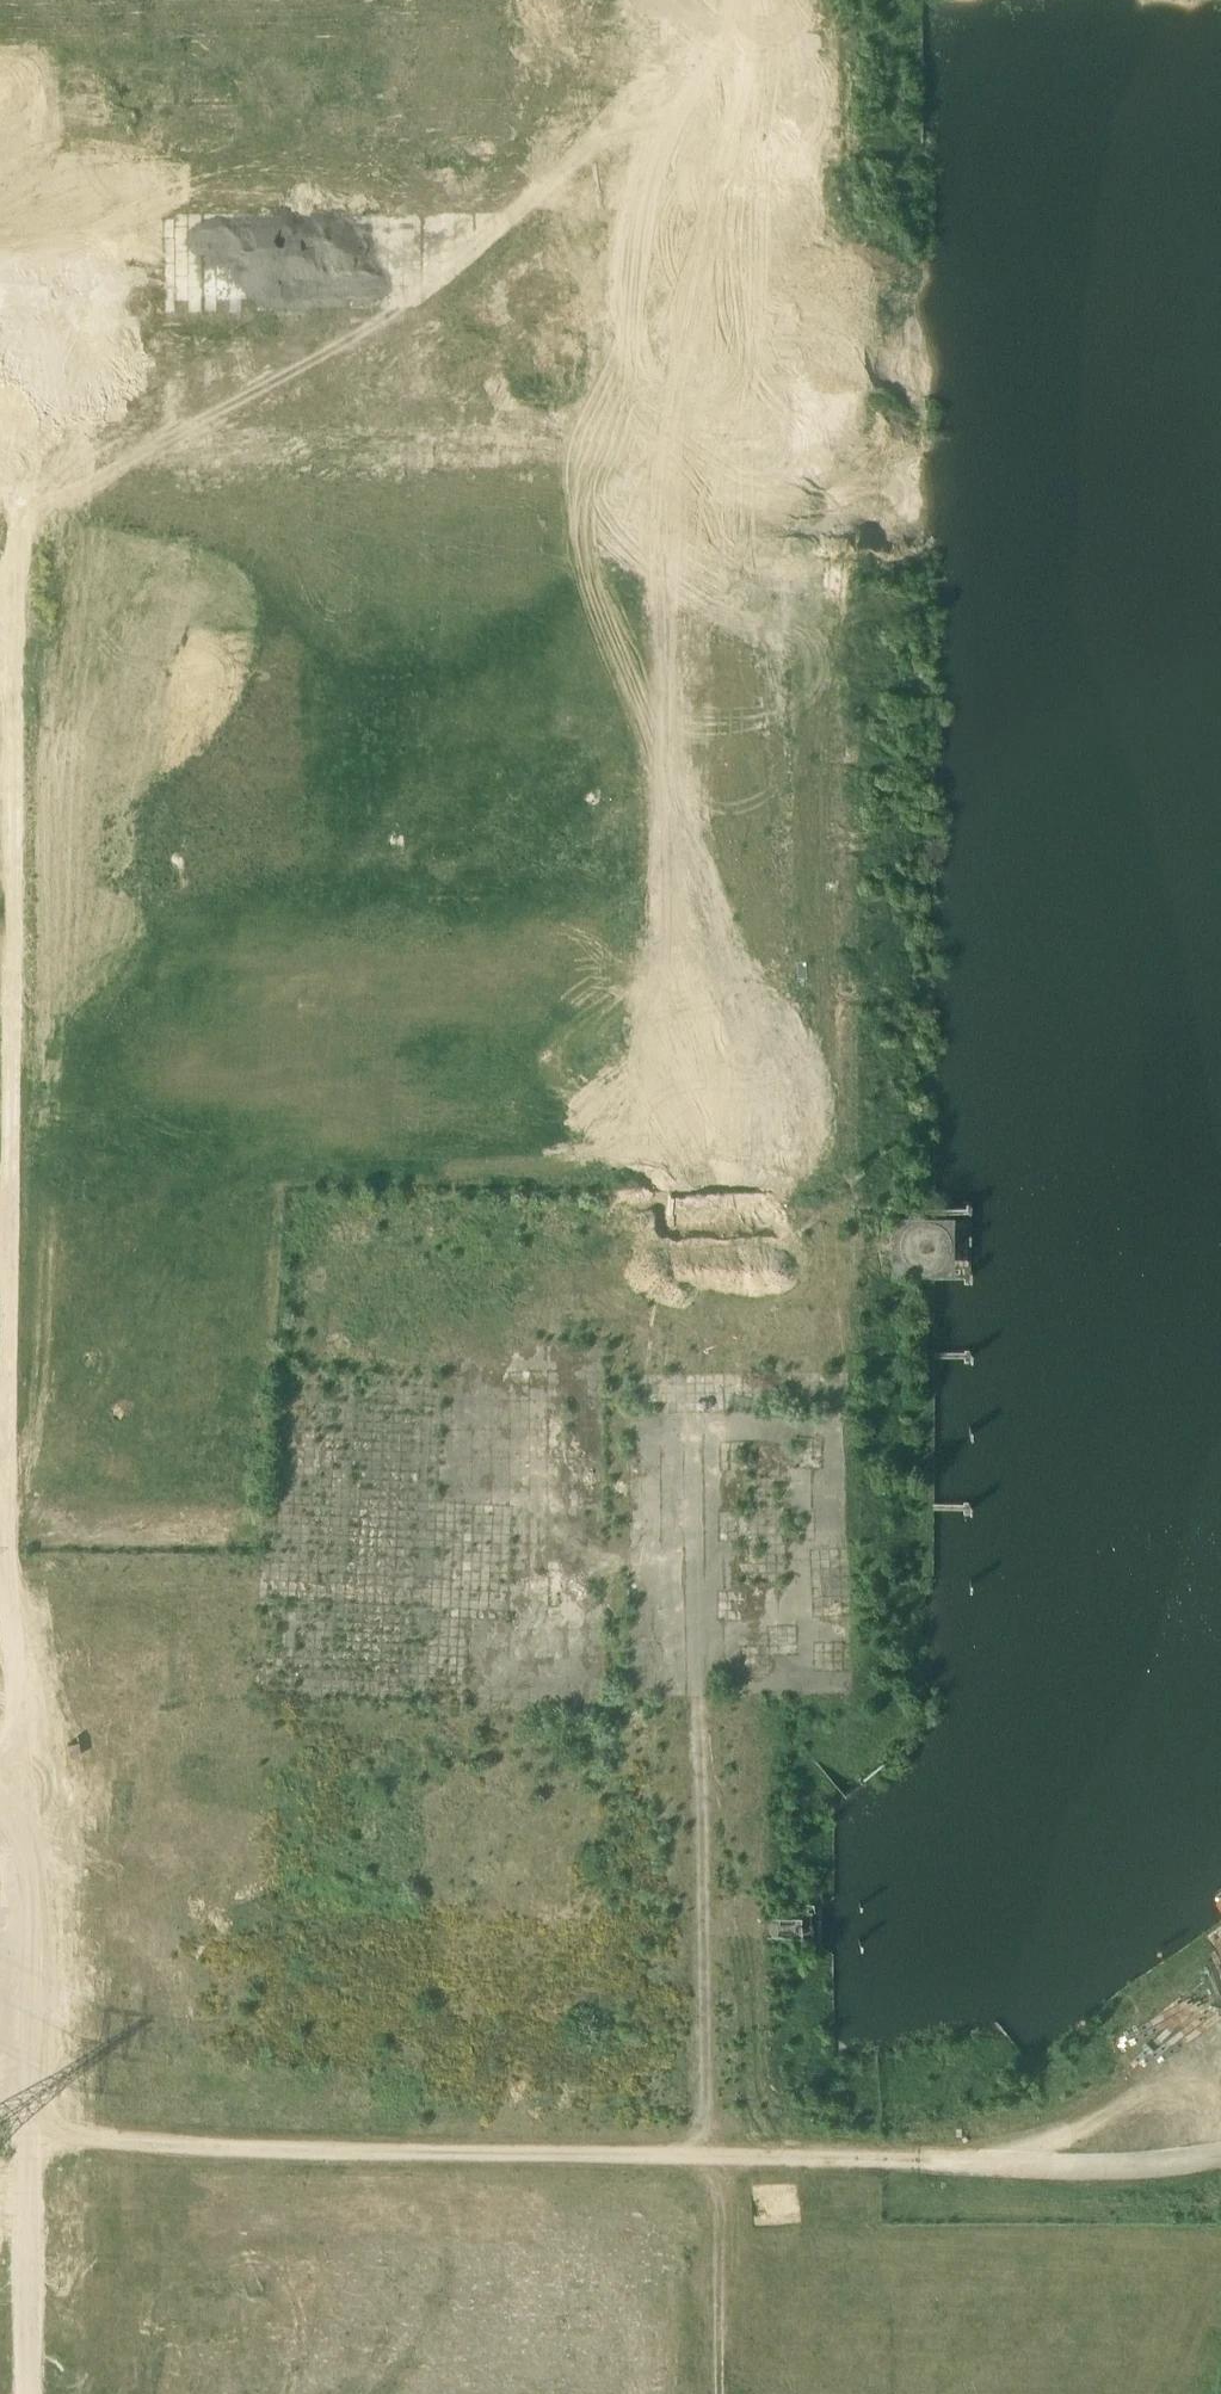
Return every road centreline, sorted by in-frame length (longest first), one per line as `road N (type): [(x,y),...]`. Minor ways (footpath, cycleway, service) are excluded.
road 1 (track): [(1220,2153),(1146,2168),(1007,2172),(19,2133)]
road 2 (unclassified): [(18,2393),(12,1765),(0,1766)]

